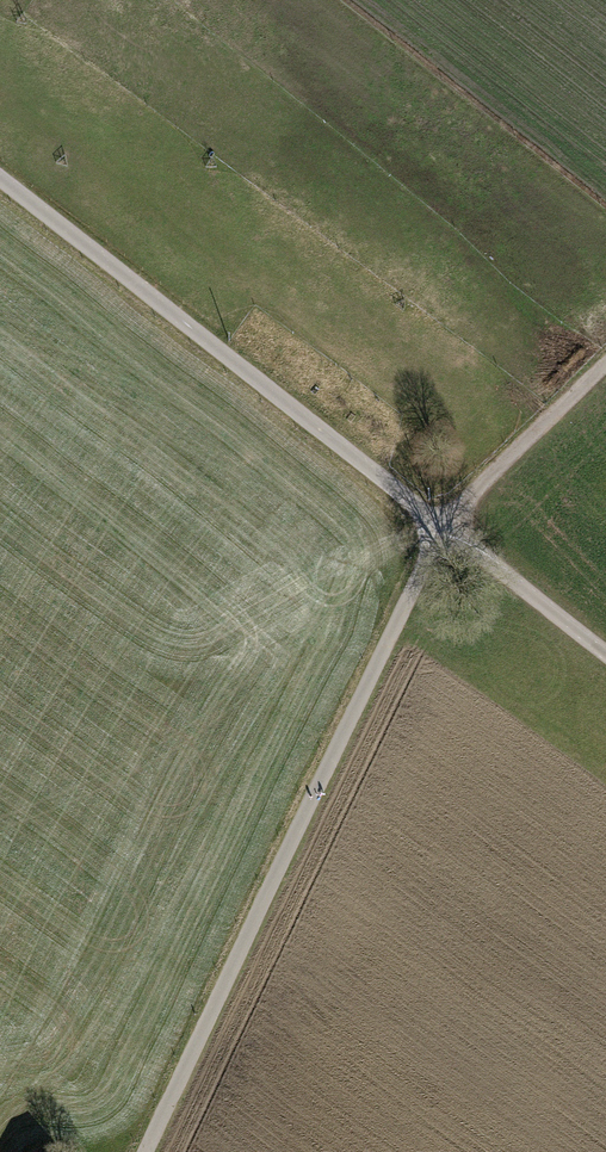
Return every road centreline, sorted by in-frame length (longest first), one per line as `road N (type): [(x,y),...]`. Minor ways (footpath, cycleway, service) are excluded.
road 1 (track): [(142,1151),(440,525),(605,363)]
road 2 (unclassified): [(0,179),(605,654)]

